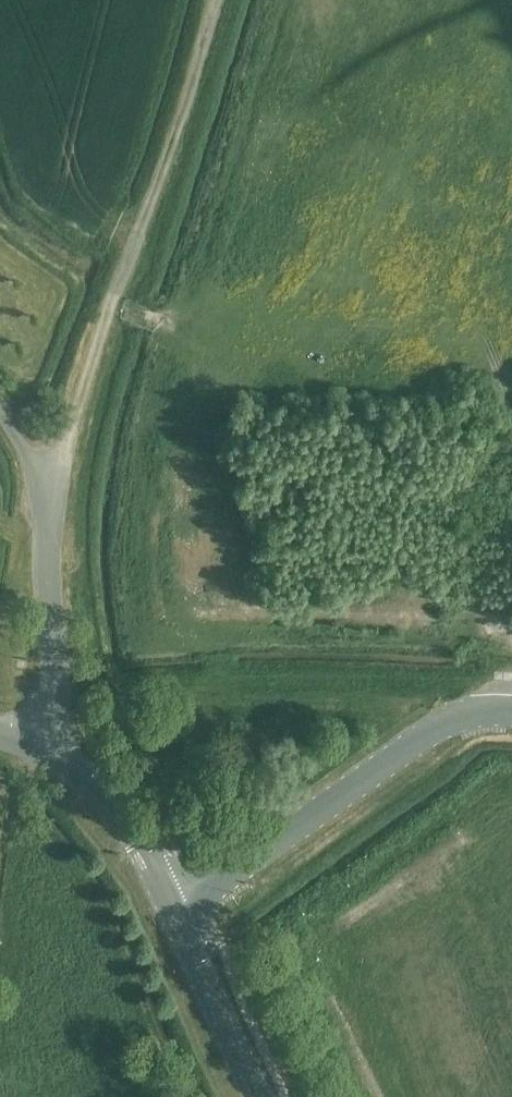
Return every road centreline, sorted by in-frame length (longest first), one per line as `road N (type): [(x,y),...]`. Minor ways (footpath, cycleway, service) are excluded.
road 1 (track): [(45,487),(217,0)]
road 2 (unclassified): [(174,906),(455,717),(511,713)]
road 3 (unclassified): [(52,744),(57,683),(45,487),(0,412)]
road 4 (unclassified): [(259,1096),(174,906)]
road 5 (unclassified): [(174,906),(124,824),(52,744)]

